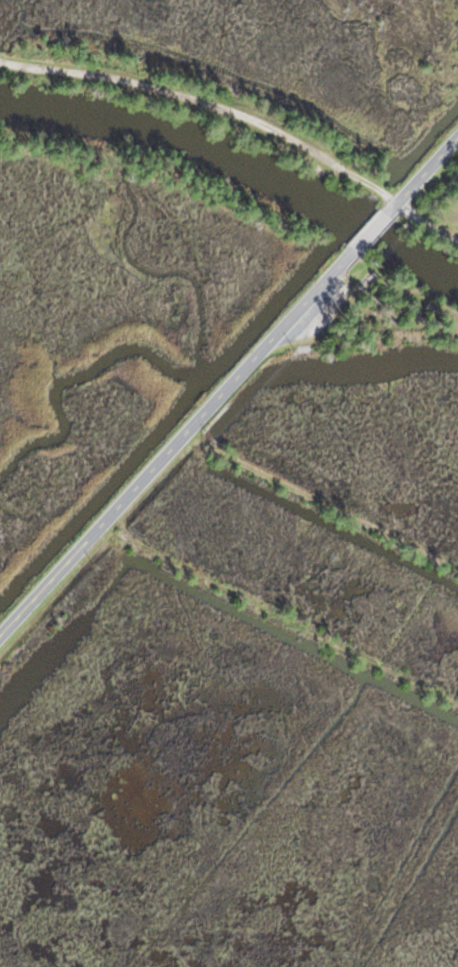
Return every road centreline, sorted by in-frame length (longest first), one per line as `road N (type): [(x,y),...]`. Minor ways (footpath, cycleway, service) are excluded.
road 1 (primary): [(0,634),(457,140)]
road 2 (residential): [(457,772),(43,587)]
road 3 (residential): [(457,639),(120,503)]

